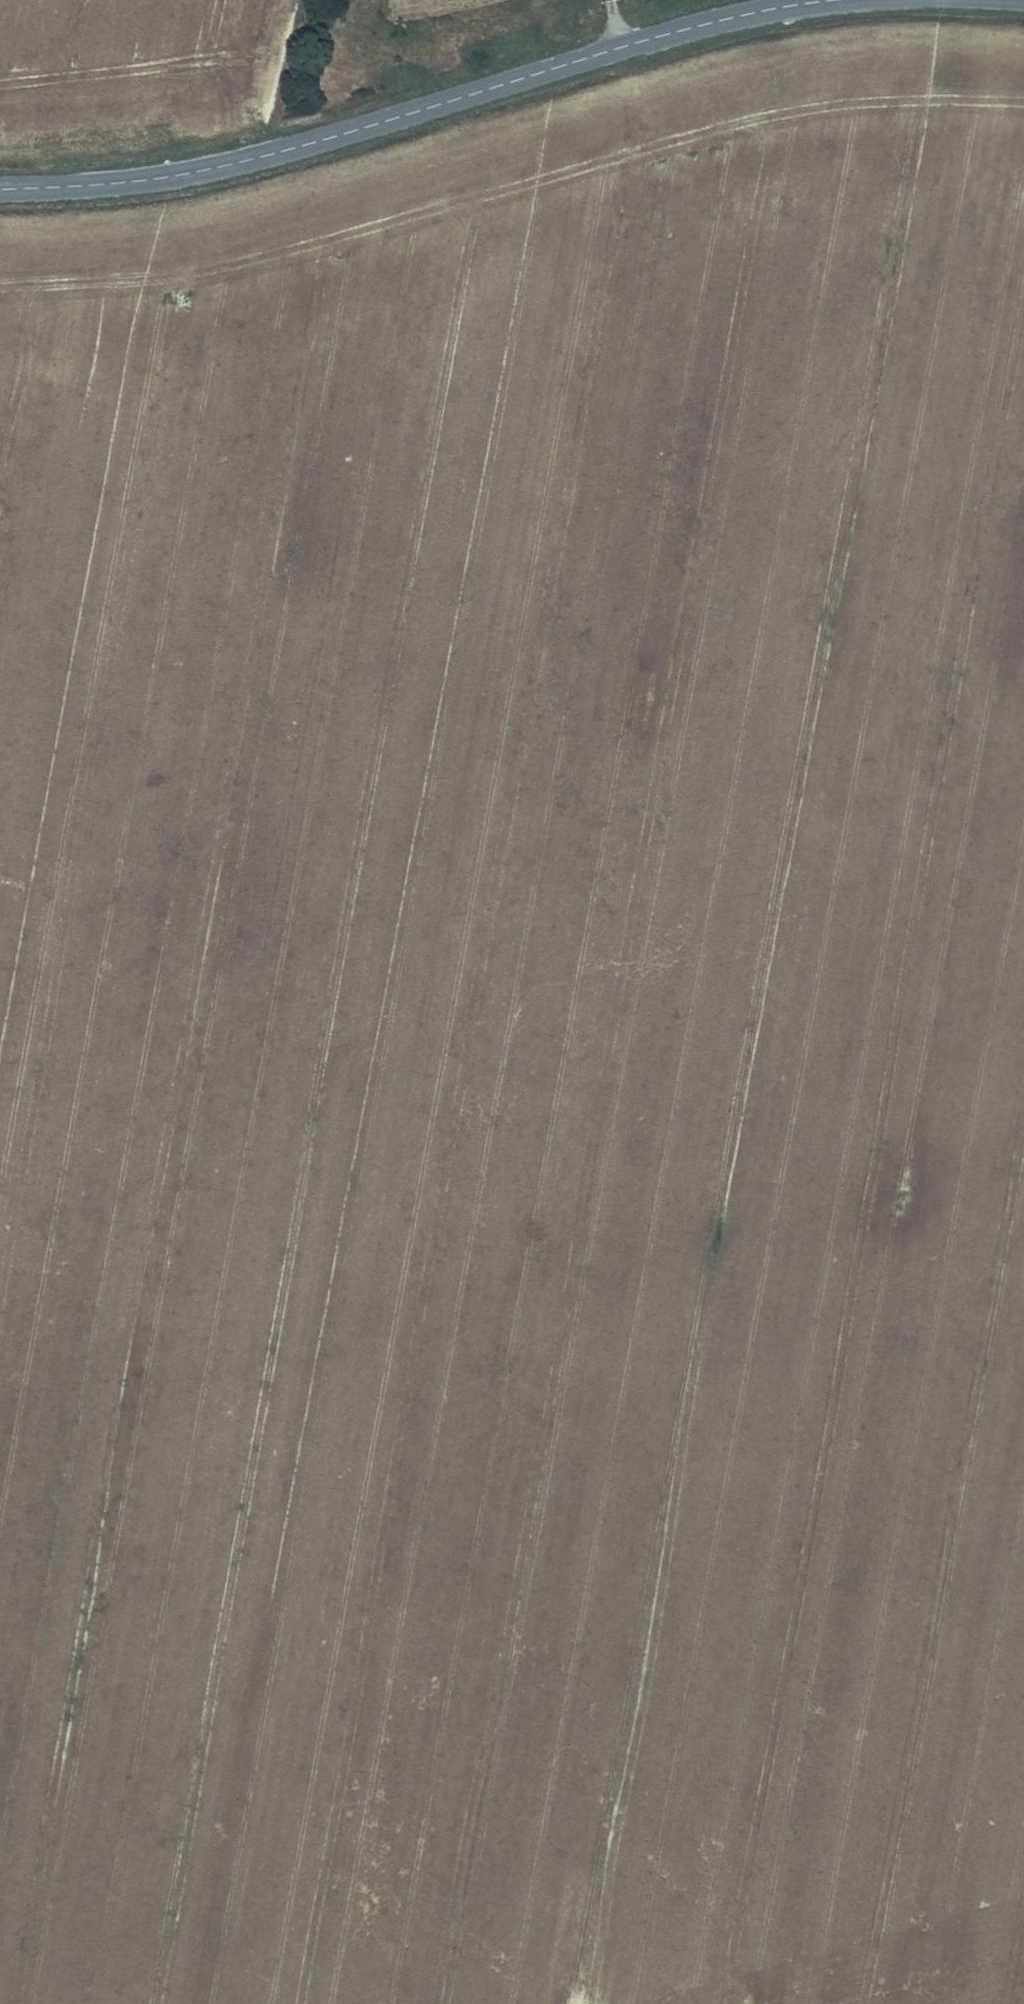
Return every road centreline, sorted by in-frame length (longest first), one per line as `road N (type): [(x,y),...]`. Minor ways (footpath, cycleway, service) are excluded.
road 1 (tertiary): [(0,188),(114,186),(223,168),(661,37),(843,0)]

